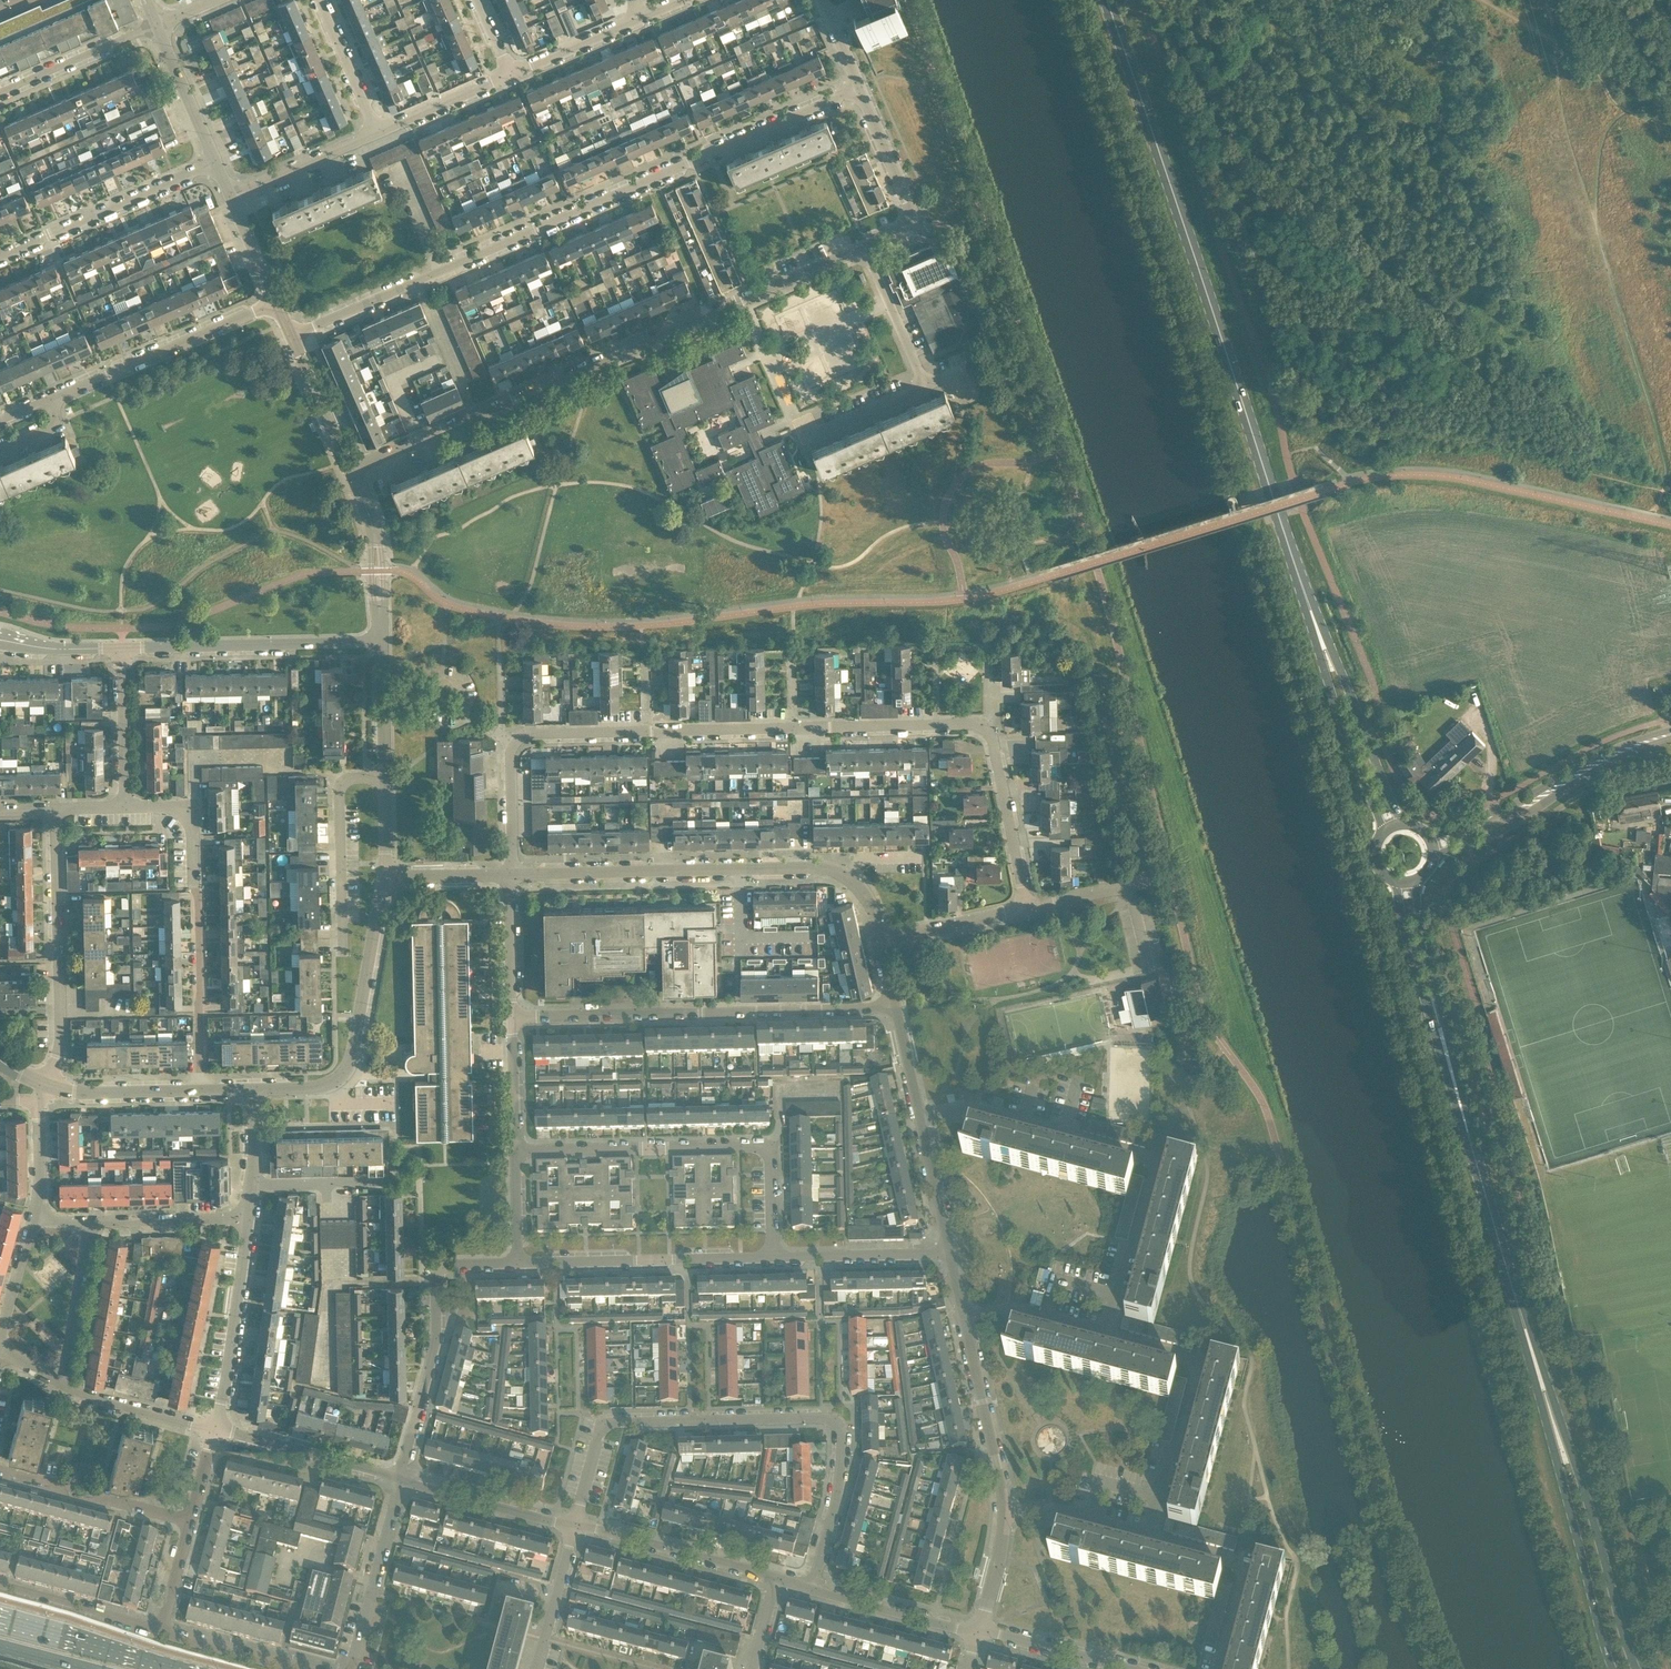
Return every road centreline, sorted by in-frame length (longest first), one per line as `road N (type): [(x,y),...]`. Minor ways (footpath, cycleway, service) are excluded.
road 1 (residential): [(1026,907),(992,738),(973,723),(532,734),(513,745)]
road 2 (secondary): [(1306,600),(1109,0)]
road 3 (residential): [(293,336),(859,91)]
road 4 (residential): [(810,1591),(843,1451),(834,1421),(611,1423),(602,1427),(573,1526)]
road 5 (residential): [(349,466),(745,298)]
road 6 (residential): [(1103,1334),(1154,1178),(1151,1161),(977,1111),(922,1120)]
road 7 (residential): [(512,1017),(894,1003)]
road 8 (secondary): [(1636,1668),(1581,1479),(1521,1317)]
road 9 (secondary): [(1521,1317),(1612,1668)]
road 10 (residential): [(774,1257),(772,1165),(763,1149),(514,1152)]
road 11 (residential): [(510,874),(820,866),(848,876)]
road 12 (residential): [(0,418),(276,297)]
road 13 (residential): [(400,1480),(435,1343),(438,1269),(518,1263)]
road 14 (residential): [(255,1089),(322,1086),(340,1074),(355,1049),(384,875)]
road 15 (residential): [(924,386),(804,437),(745,298)]
road 16 (residential): [(200,1090),(192,831),(185,812)]
road 17 (residential): [(45,1084),(60,1044),(55,808)]
road 18 (residential): [(1145,1536),(1193,1383),(1179,1358),(1103,1334)]
road 19 (residential): [(122,648),(382,641)]
road 20 (residential): [(518,1263),(774,1257)]
road 21 (secondary): [(1521,1317),(1449,1078)]
road 22 (secondary): [(1306,600),(1383,833)]
road 23 (secondary): [(1404,823),(1306,600)]
road 24 (residential): [(0,251),(217,165)]
road 25 (residential): [(214,1429),(247,1218)]
road 26 (residential): [(777,1579),(573,1526)]
road 27 (residential): [(346,951),(340,791),(352,778),(384,778)]
road 28 (secondary): [(1397,882),(1449,1078)]
road 29 (residential): [(1217,1668),(1242,1588),(1234,1568),(1145,1536)]
road 30 (secondary): [(1449,1078),(1420,881)]
road 31 (residential): [(964,1321),(1005,1513)]
road 32 (residential): [(189,1521),(0,1471)]
road 33 (residential): [(348,1668),(400,1480)]
road 34 (residential): [(400,1480),(214,1429)]
road 35 (residential): [(863,245),(911,219),(859,91)]
road 36 (primary): [(185,1668),(0,1619)]
road 37 (residential): [(573,1526),(400,1480)]
road 38 (residential): [(774,1257),(949,1251)]
road 39 (residential): [(978,1632),(810,1591)]
road 40 (residential): [(0,93),(156,25)]
road 41 (residential): [(161,1631),(0,1584)]
road 42 (residential): [(62,1384),(89,1220)]
road 43 (residential): [(230,195),(378,130)]
road 44 (residential): [(123,808),(122,648)]
road 45 (residential): [(214,1429),(62,1384)]
road 46 (tertiary): [(1529,804),(1616,754),(1670,733)]
road 47 (residential): [(89,1220),(247,1218)]
road 48 (residential): [(200,1090),(77,1092),(45,1084)]
road 49 (residential): [(863,245),(924,386)]
road 50 (residential): [(217,165),(156,25)]
road 51 (residential): [(880,941),(1026,907)]
road 52 (residential): [(305,1668),(161,1631)]
road 53 (residential): [(535,1668),(573,1526)]
road 54 (residential): [(1120,1668),(978,1632)]
road 55 (residential): [(509,73),(641,16)]
road 56 (residential): [(512,1017),(510,874)]
road 57 (residential): [(378,130),(509,73)]
road 58 (residential): [(1145,1536),(1054,1513),(1005,1513)]
road 59 (residential): [(378,130),(319,0)]
road 60 (residential): [(1103,1334),(1014,1312),(964,1321)]
road 61 (residential): [(349,466),(293,336)]
road 62 (residential): [(384,778),(382,641)]
road 63 (residential): [(514,1152),(512,1017)]
road 64 (residential): [(922,1120),(949,1251)]
road 65 (residential): [(745,298),(863,245)]
road 66 (residential): [(247,1218),(255,1089)]
road 67 (residential): [(510,874),(513,745)]
road 68 (residential): [(1026,907),(1151,879)]
road 69 (residential): [(384,875),(510,874)]
road 70 (residential): [(1005,1513),(978,1632)]
road 71 (residential): [(894,1003),(922,1120)]
road 72 (residential): [(33,1221),(37,1101)]
road 73 (residential): [(0,1336),(33,1221)]

